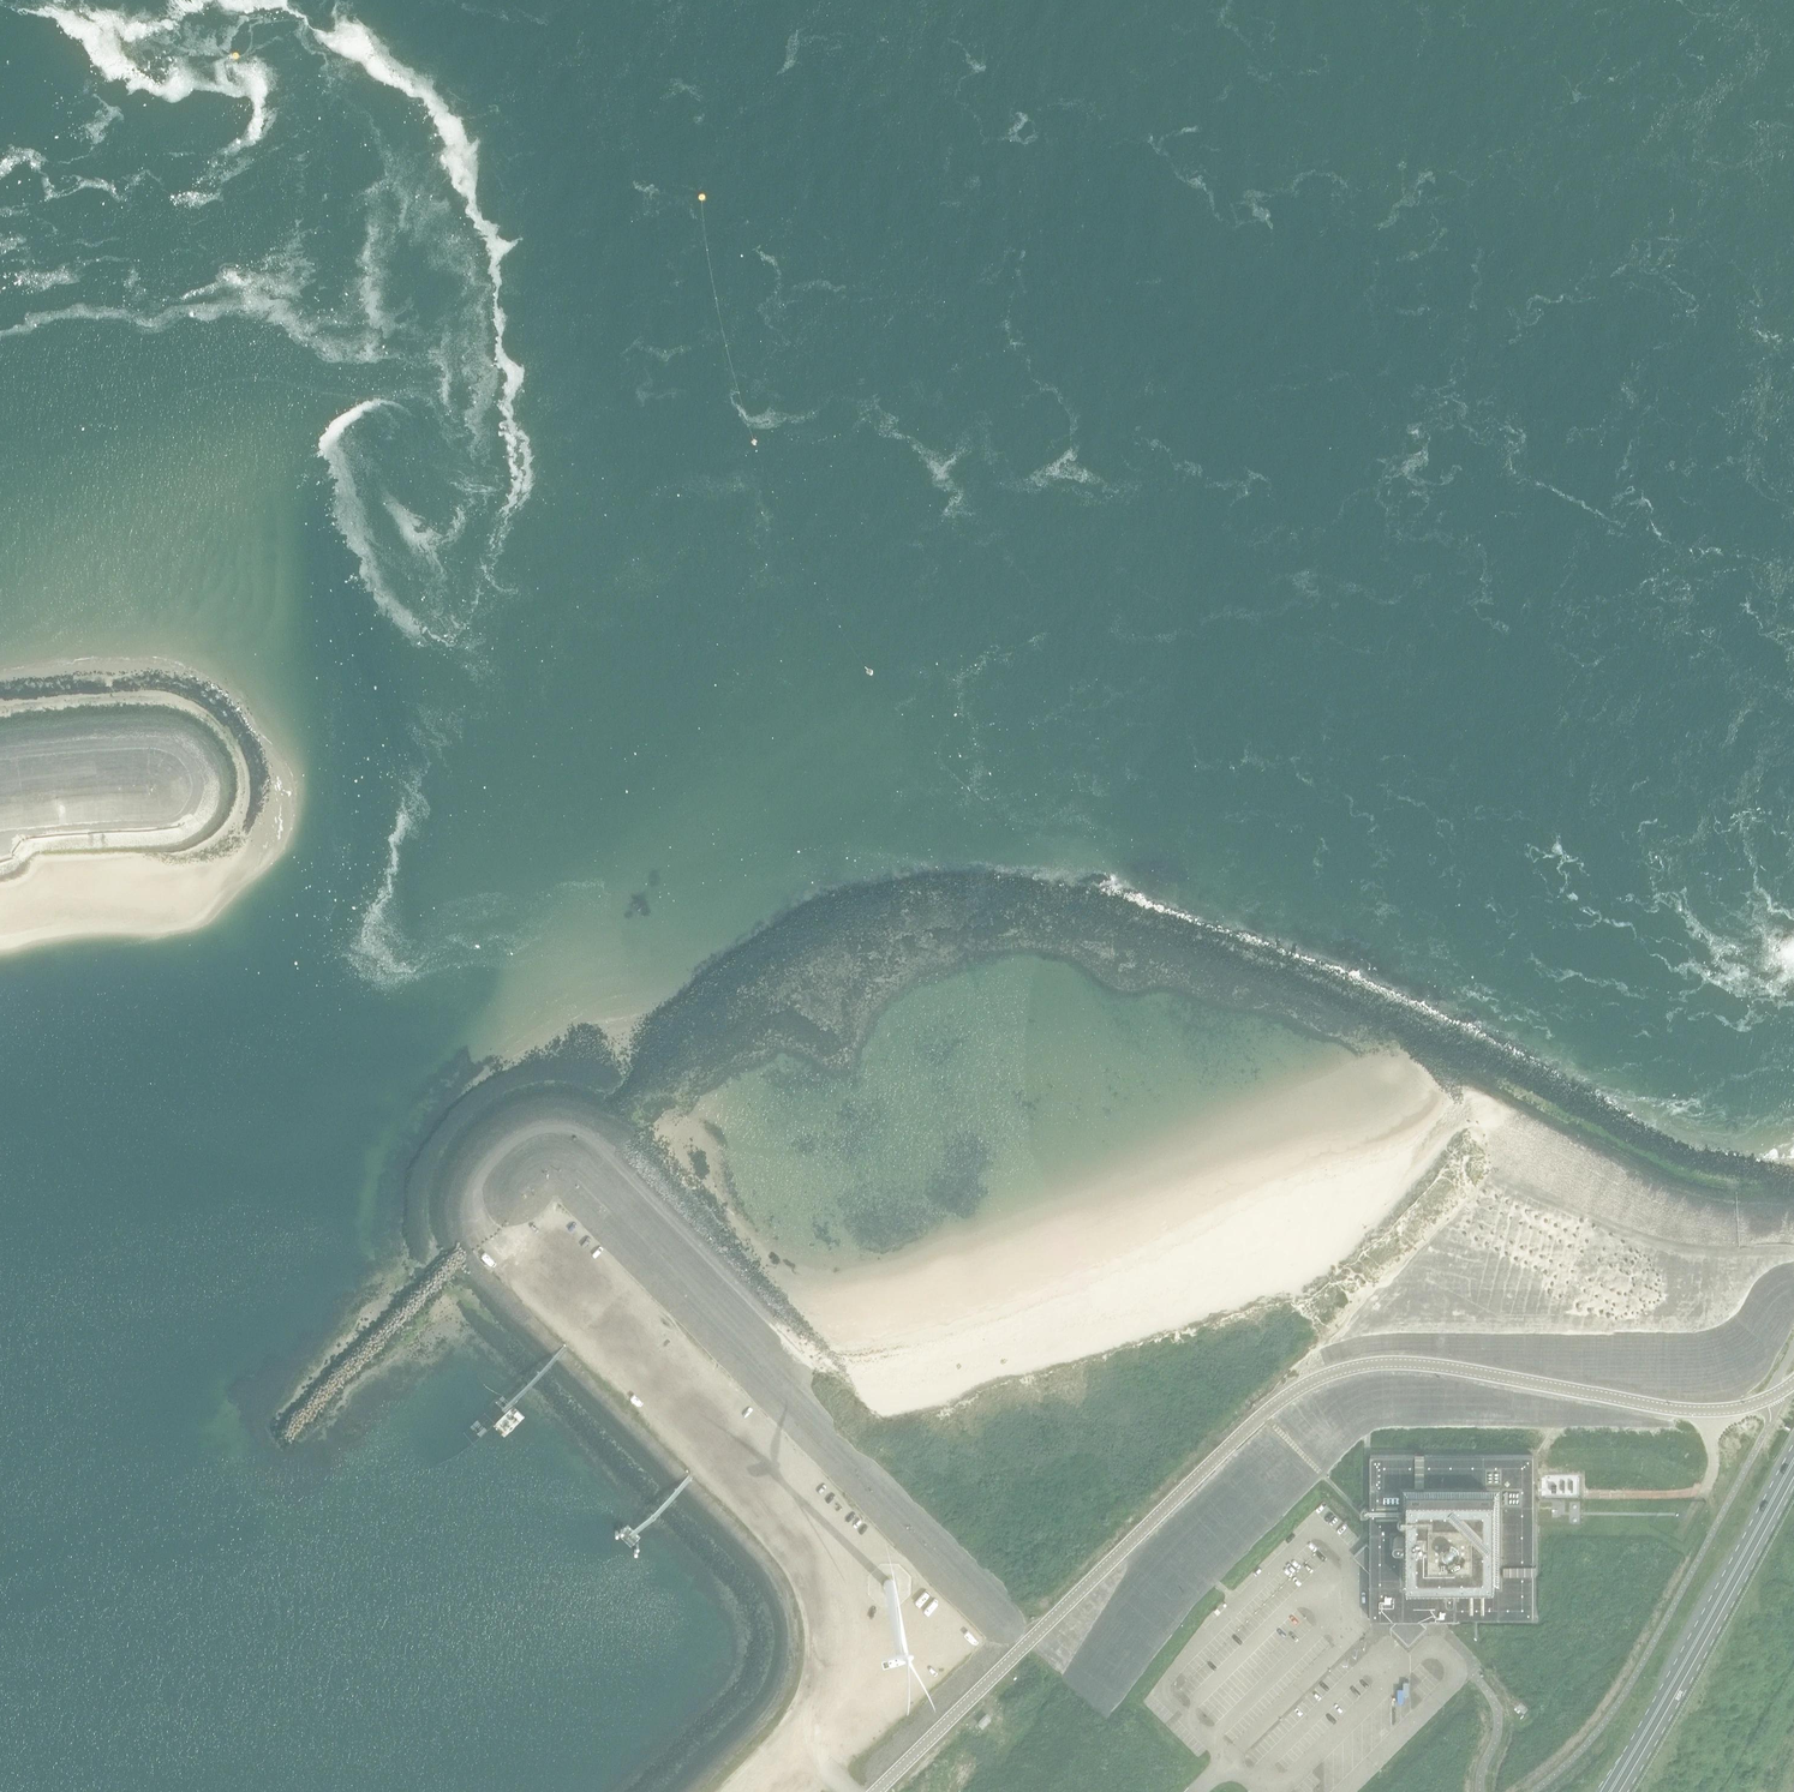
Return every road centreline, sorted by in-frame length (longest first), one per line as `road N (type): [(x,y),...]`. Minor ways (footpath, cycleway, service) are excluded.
road 1 (unclassified): [(874,1791),(1237,1437),(1313,1380),(1374,1363),(1427,1364),(1701,1409),(1749,1404),(1793,1379)]
road 2 (primary): [(1609,1791),(1793,1461)]

